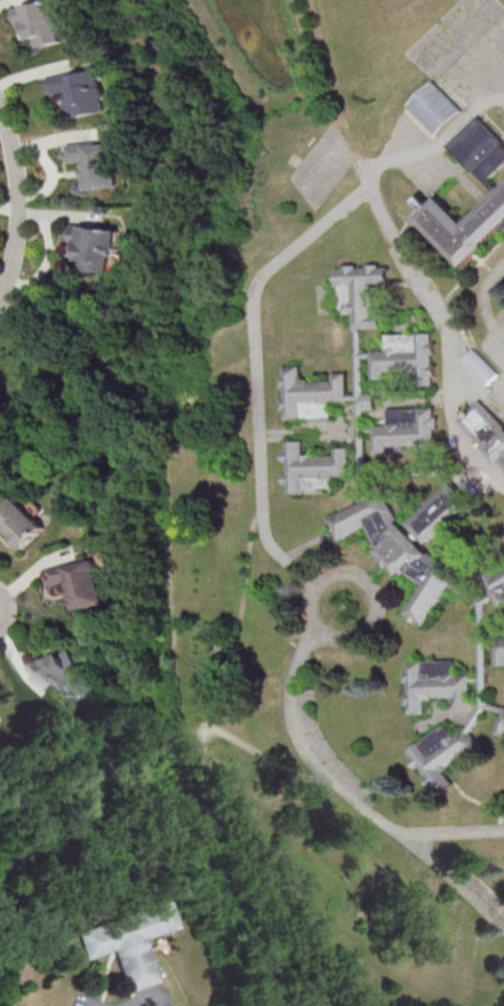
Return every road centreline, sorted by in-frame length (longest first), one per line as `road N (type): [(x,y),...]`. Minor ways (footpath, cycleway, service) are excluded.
road 1 (residential): [(0,101),(25,197),(22,249),(0,305)]

